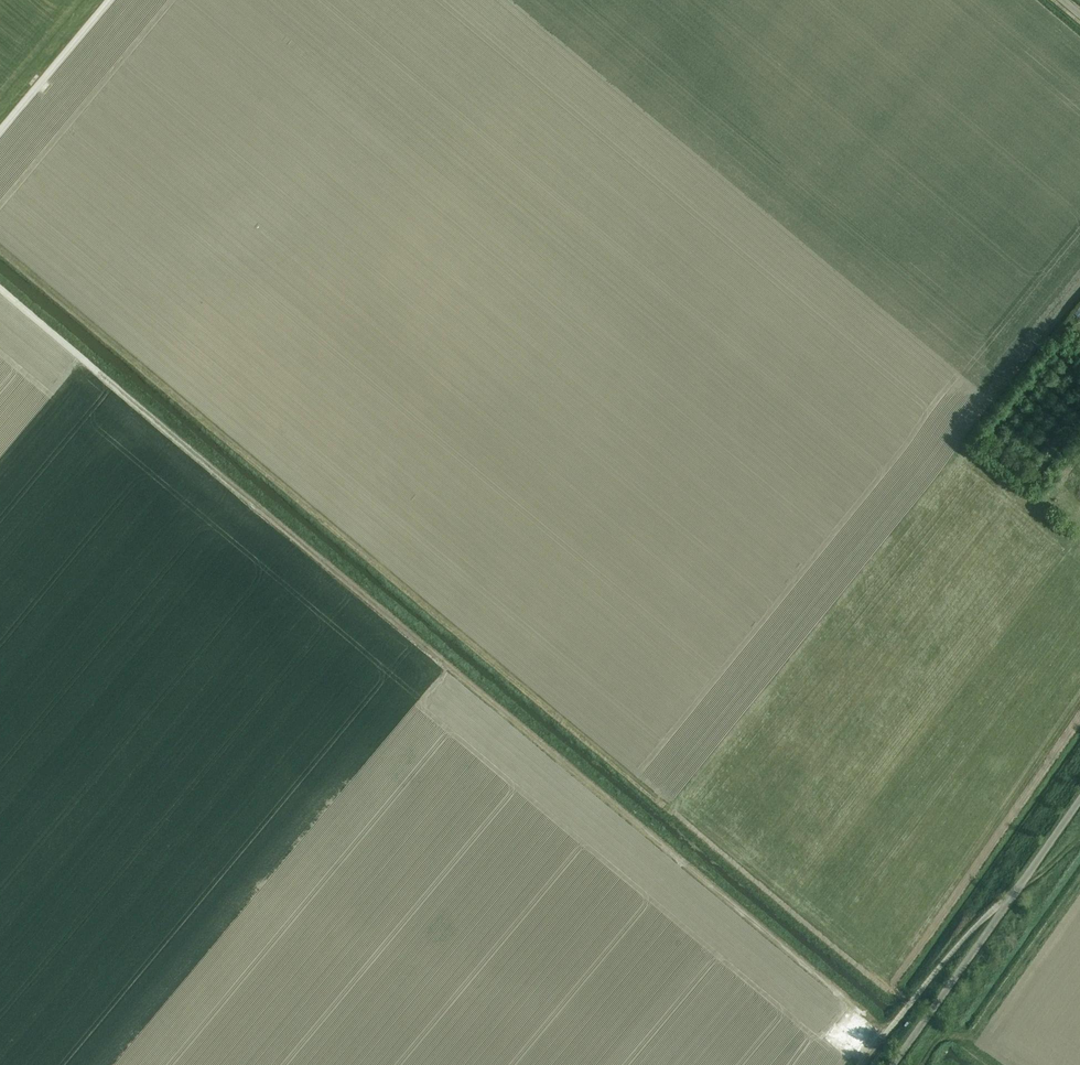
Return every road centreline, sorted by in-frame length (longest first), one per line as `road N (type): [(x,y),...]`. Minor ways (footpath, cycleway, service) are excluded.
road 1 (track): [(97,372),(886,1034)]
road 2 (unclassified): [(893,1064),(1079,799)]

